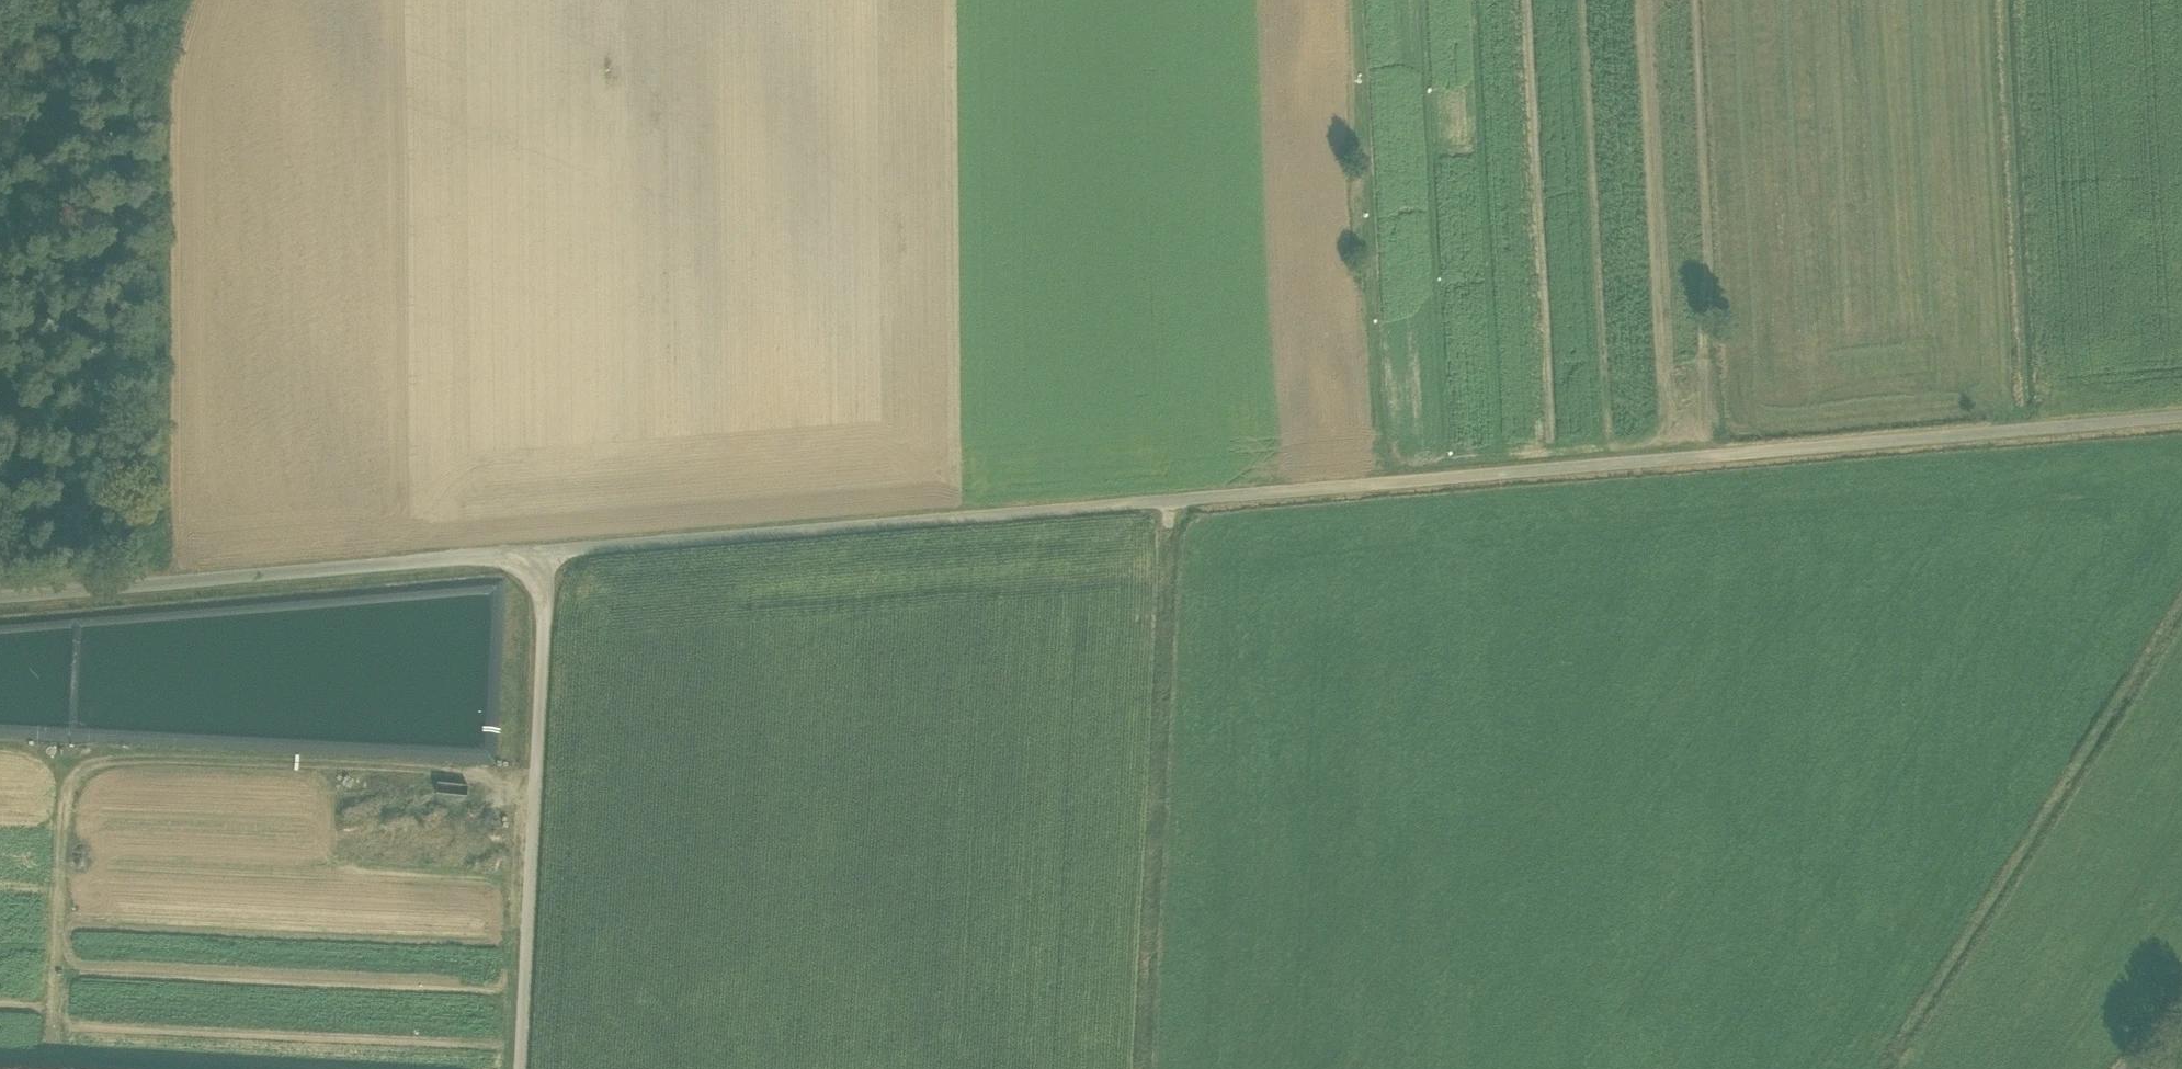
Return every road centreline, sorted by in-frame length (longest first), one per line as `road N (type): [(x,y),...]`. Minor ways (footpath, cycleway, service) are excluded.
road 1 (track): [(2181,416),(0,597)]
road 2 (track): [(1142,1068),(1172,500)]
road 3 (track): [(520,1068),(548,552)]

